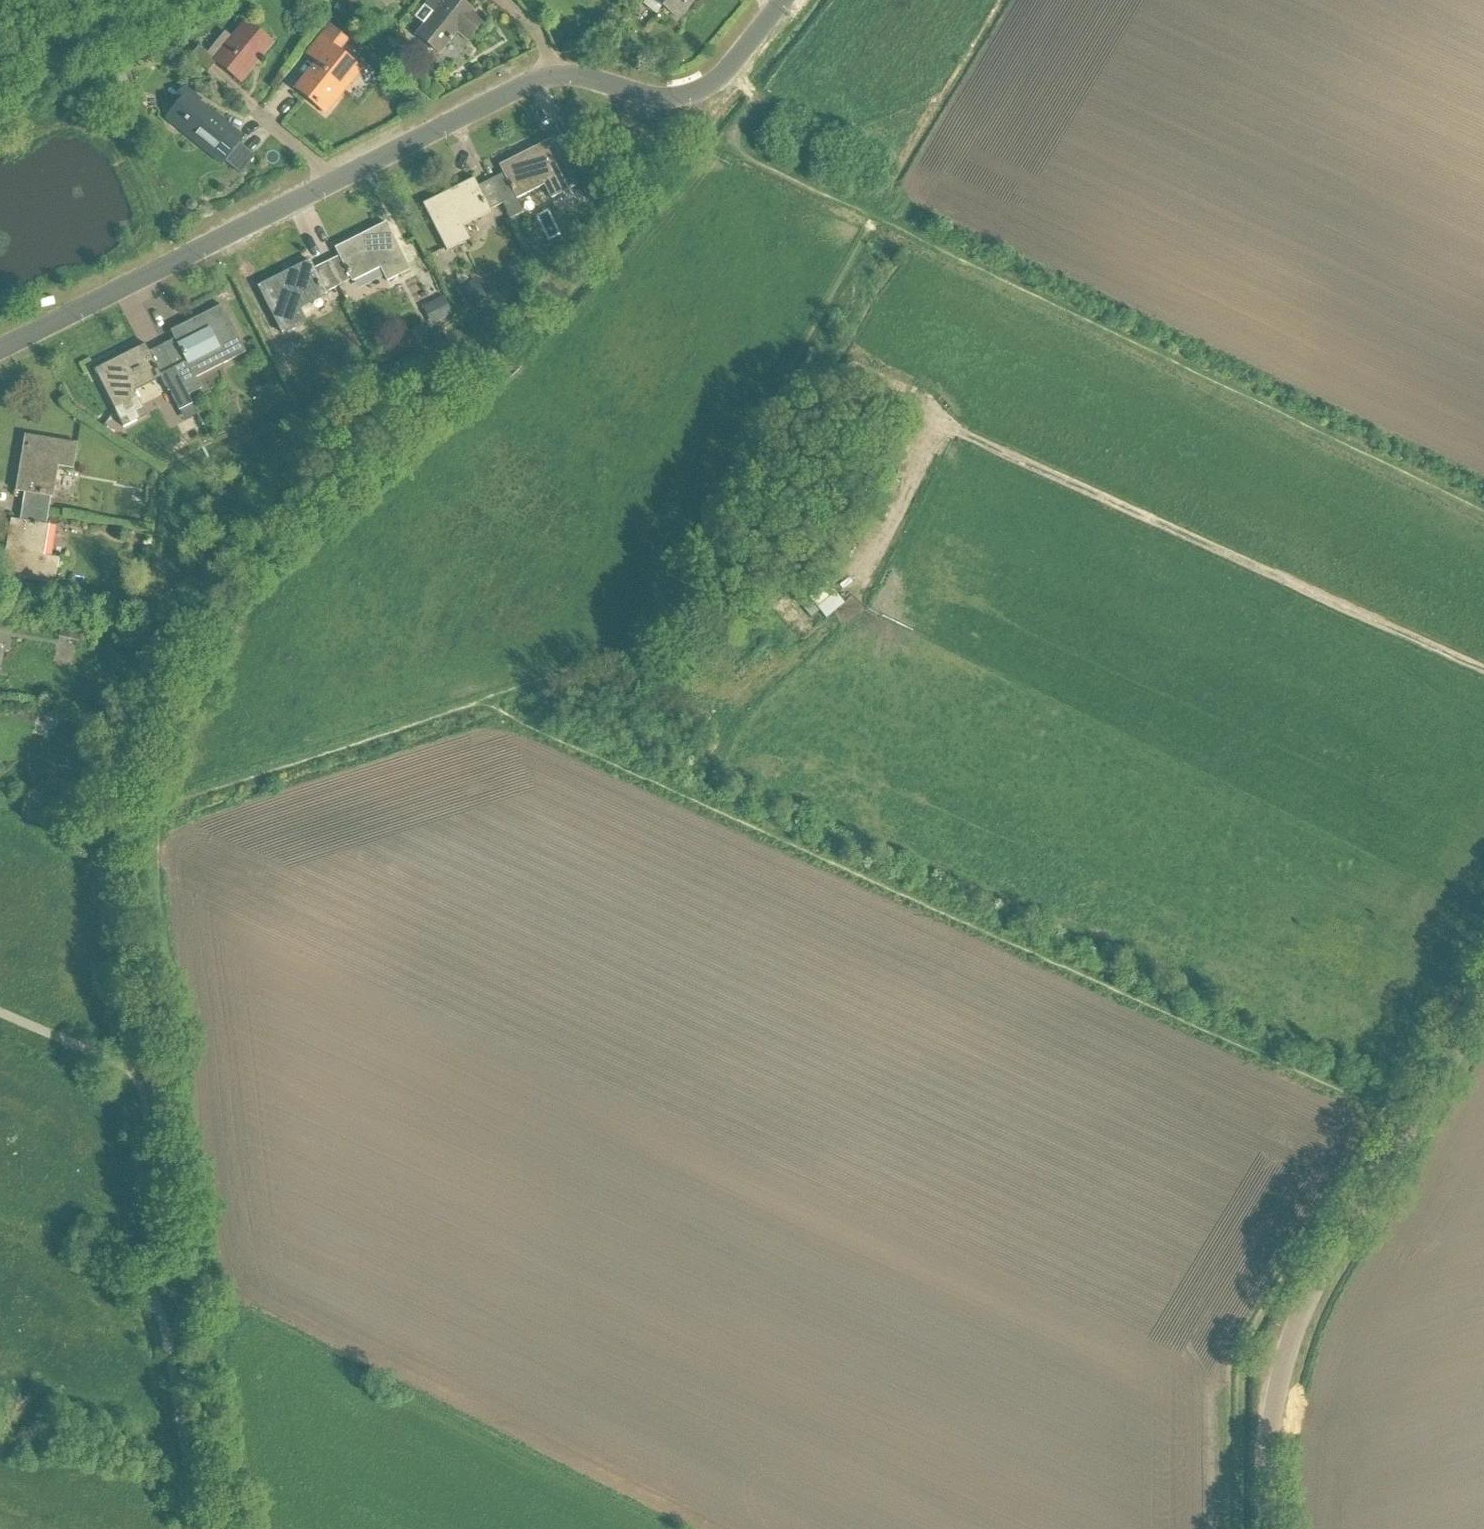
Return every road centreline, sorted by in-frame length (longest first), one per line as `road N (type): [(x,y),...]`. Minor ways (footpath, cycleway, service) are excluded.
road 1 (track): [(837,376),(1483,669)]
road 2 (tertiary): [(1483,1012),(1301,1311),(1275,1400),(1268,1528)]
road 3 (unclassified): [(0,352),(335,181)]
road 4 (unclassified): [(552,75),(689,97),(725,72),(782,0)]
road 5 (unclassified): [(335,181),(552,75)]
road 6 (track): [(942,424),(879,550),(859,570)]

